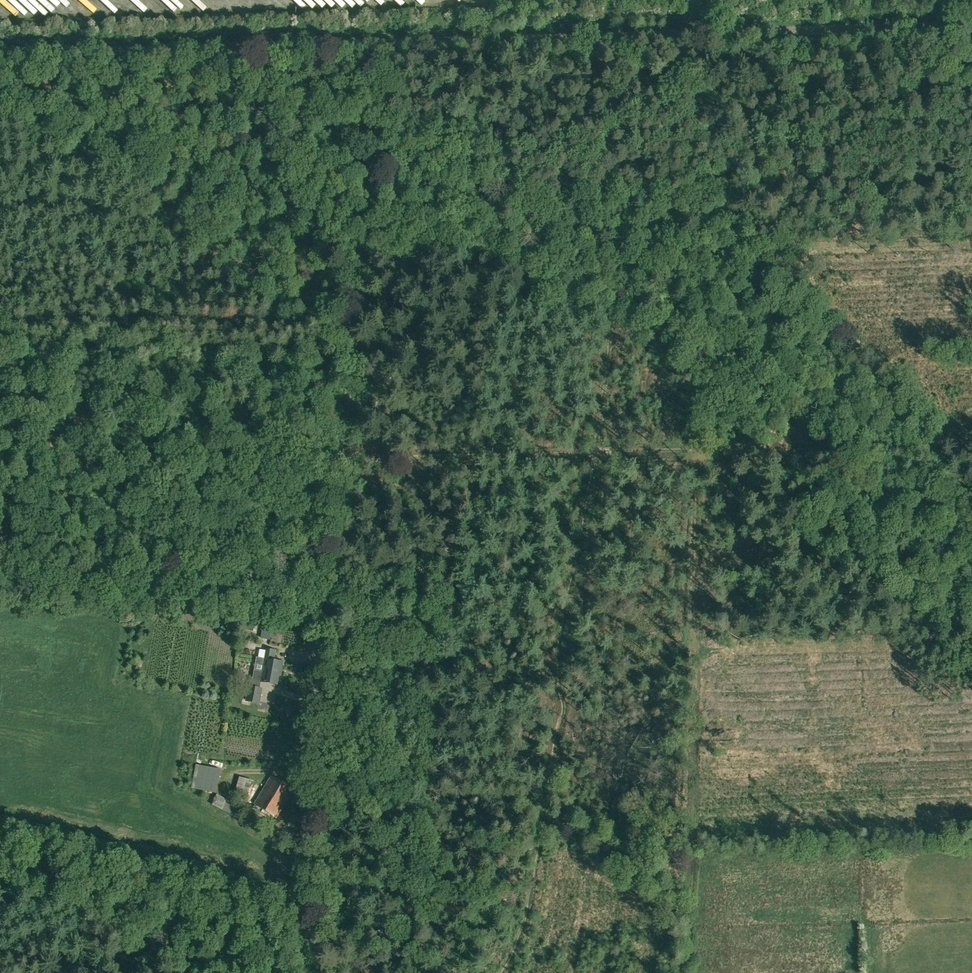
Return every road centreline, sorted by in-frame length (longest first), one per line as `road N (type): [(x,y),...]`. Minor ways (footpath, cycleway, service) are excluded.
road 1 (unclassified): [(303,972),(301,767),(321,667),(388,41)]
road 2 (unclassified): [(388,41),(971,26)]
road 3 (unclassified): [(0,54),(388,41)]

